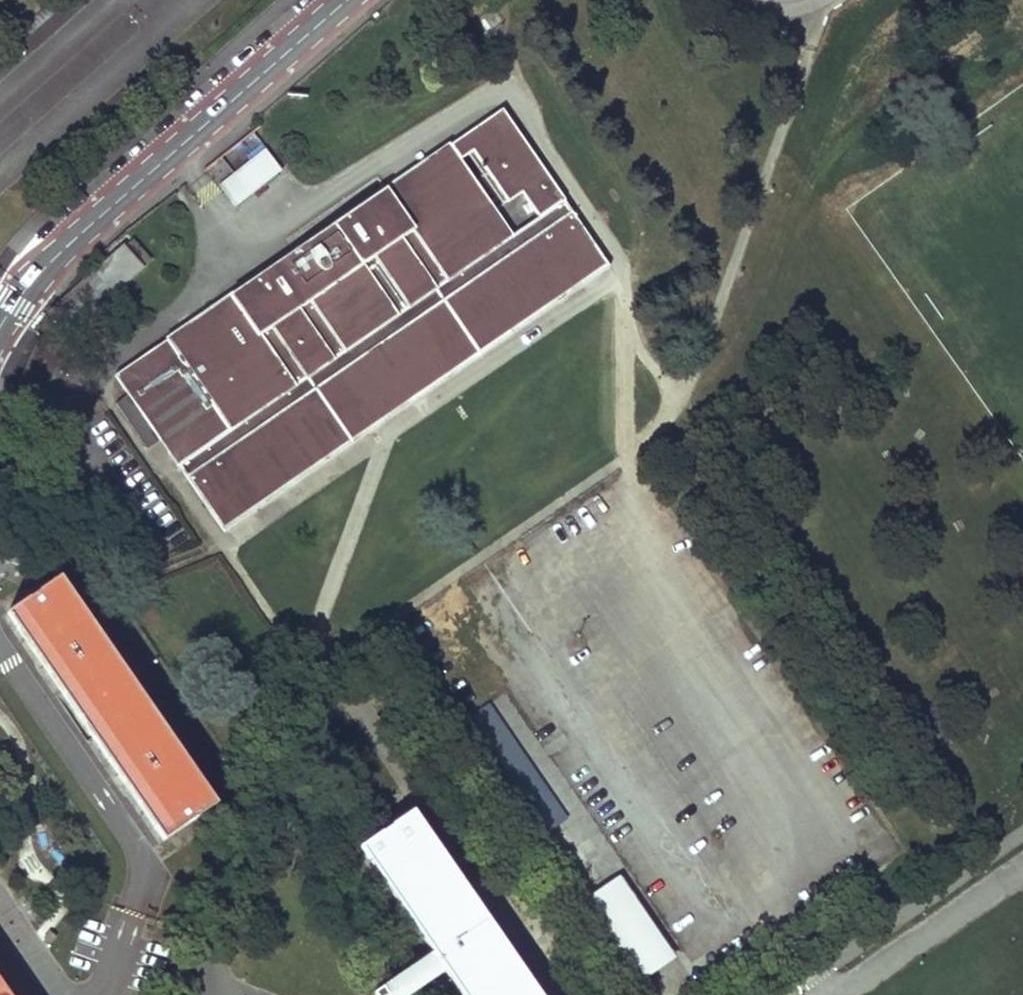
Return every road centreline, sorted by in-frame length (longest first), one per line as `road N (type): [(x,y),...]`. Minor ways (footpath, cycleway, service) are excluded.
road 1 (tertiary): [(342,0),(92,218),(51,260),(0,339)]

